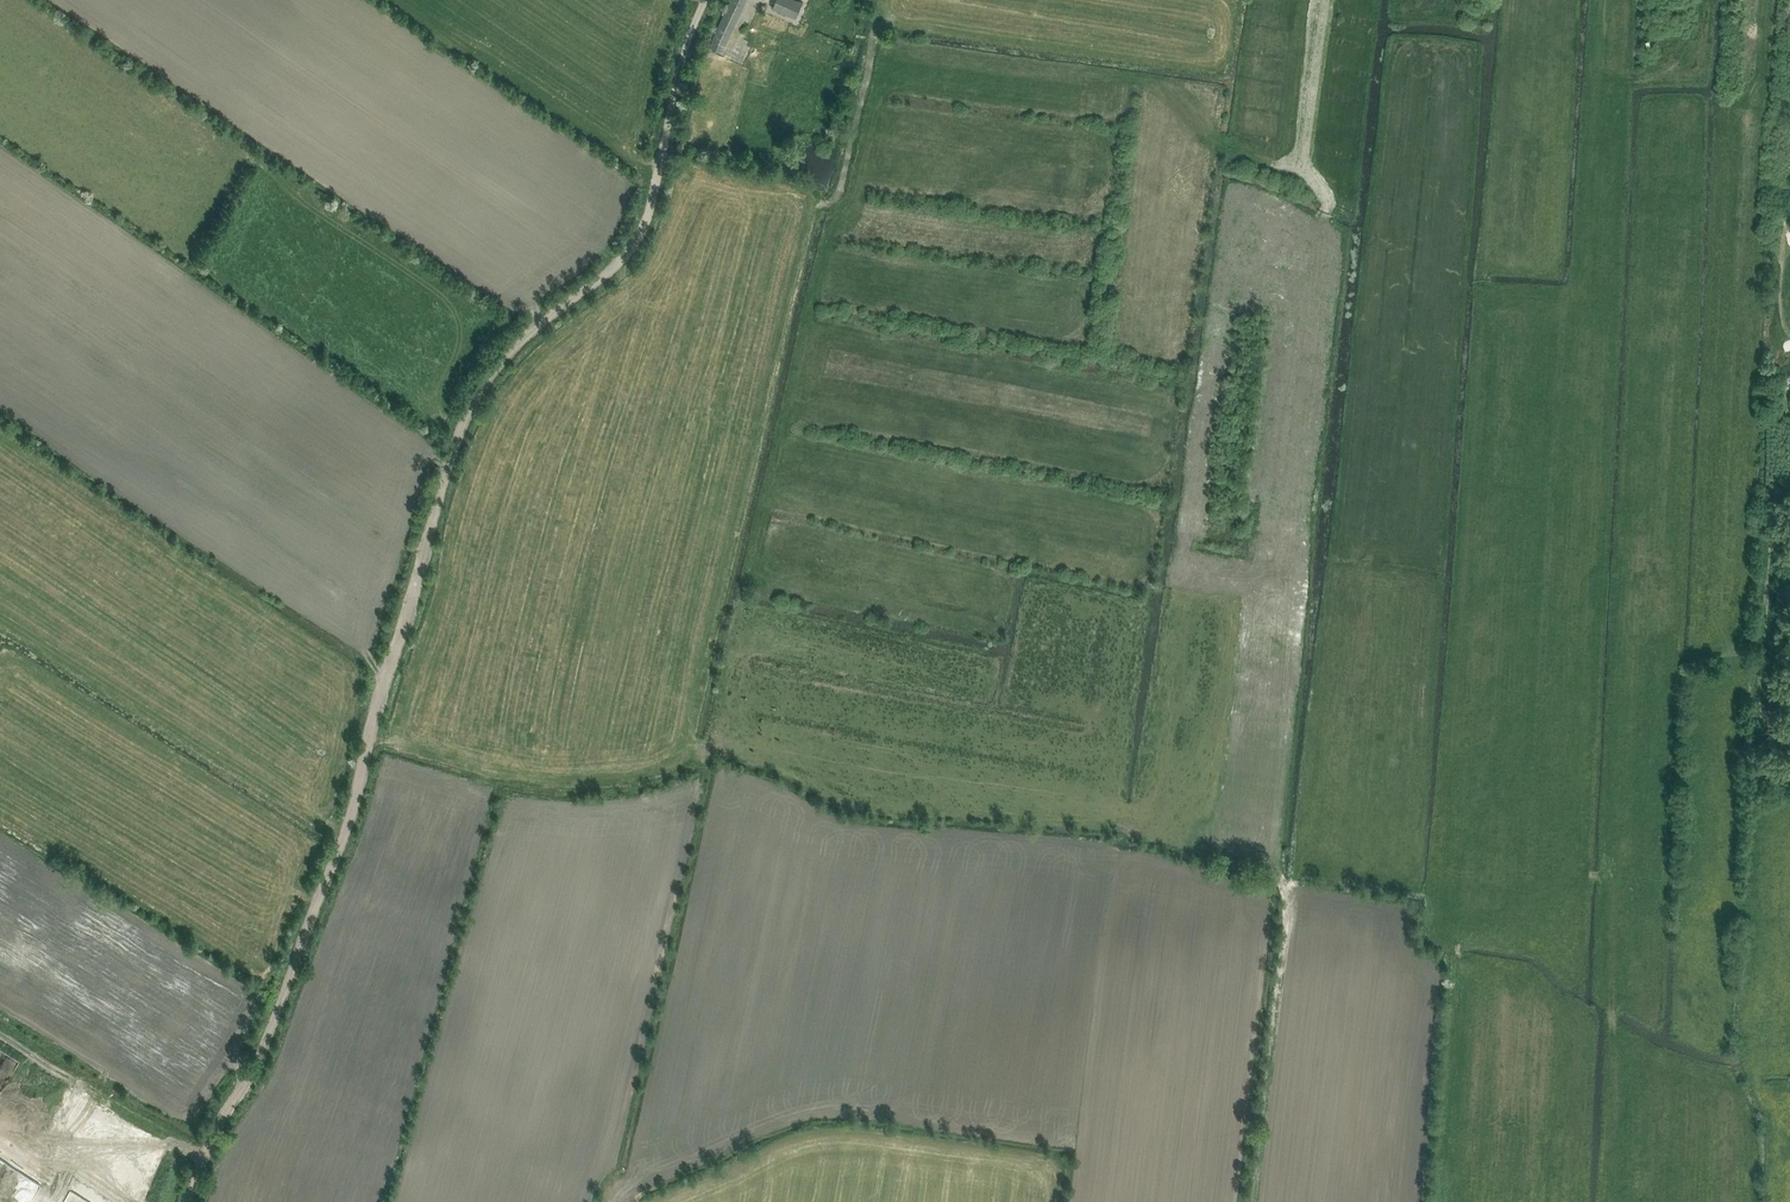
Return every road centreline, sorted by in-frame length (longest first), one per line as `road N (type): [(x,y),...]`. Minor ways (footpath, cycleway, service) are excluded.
road 1 (track): [(196,1201),(283,1006),(474,411),(511,361),(631,242),(705,0)]
road 2 (track): [(610,1201),(764,520)]

